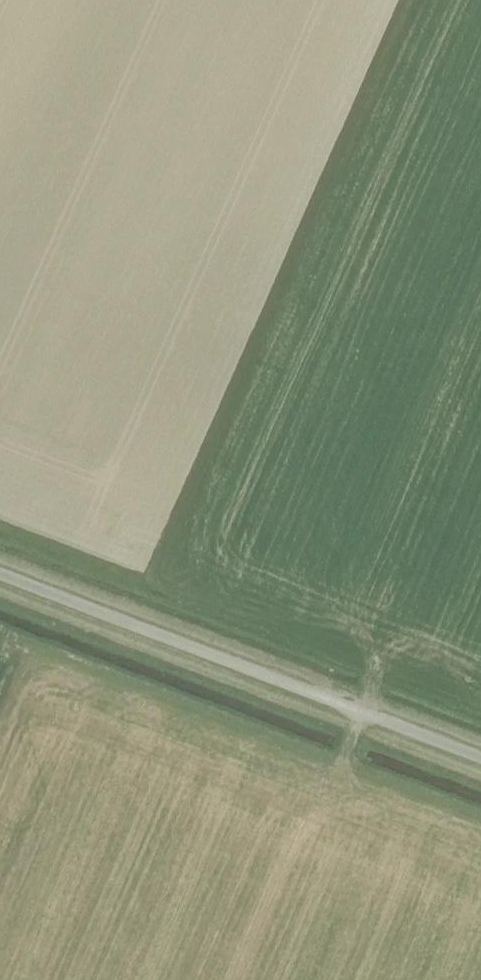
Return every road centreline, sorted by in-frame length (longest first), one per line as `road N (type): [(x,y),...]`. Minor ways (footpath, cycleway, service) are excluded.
road 1 (unclassified): [(480,759),(0,576)]

